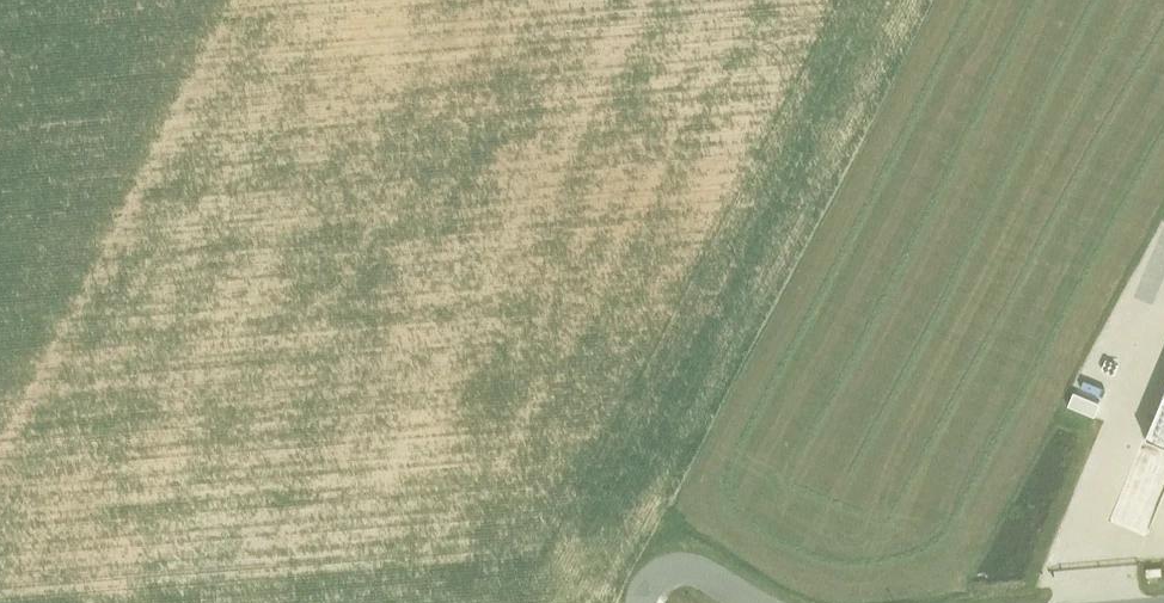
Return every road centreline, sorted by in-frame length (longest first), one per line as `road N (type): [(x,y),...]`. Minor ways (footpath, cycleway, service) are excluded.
road 1 (residential): [(751,602),(693,572),(660,577),(648,602)]

